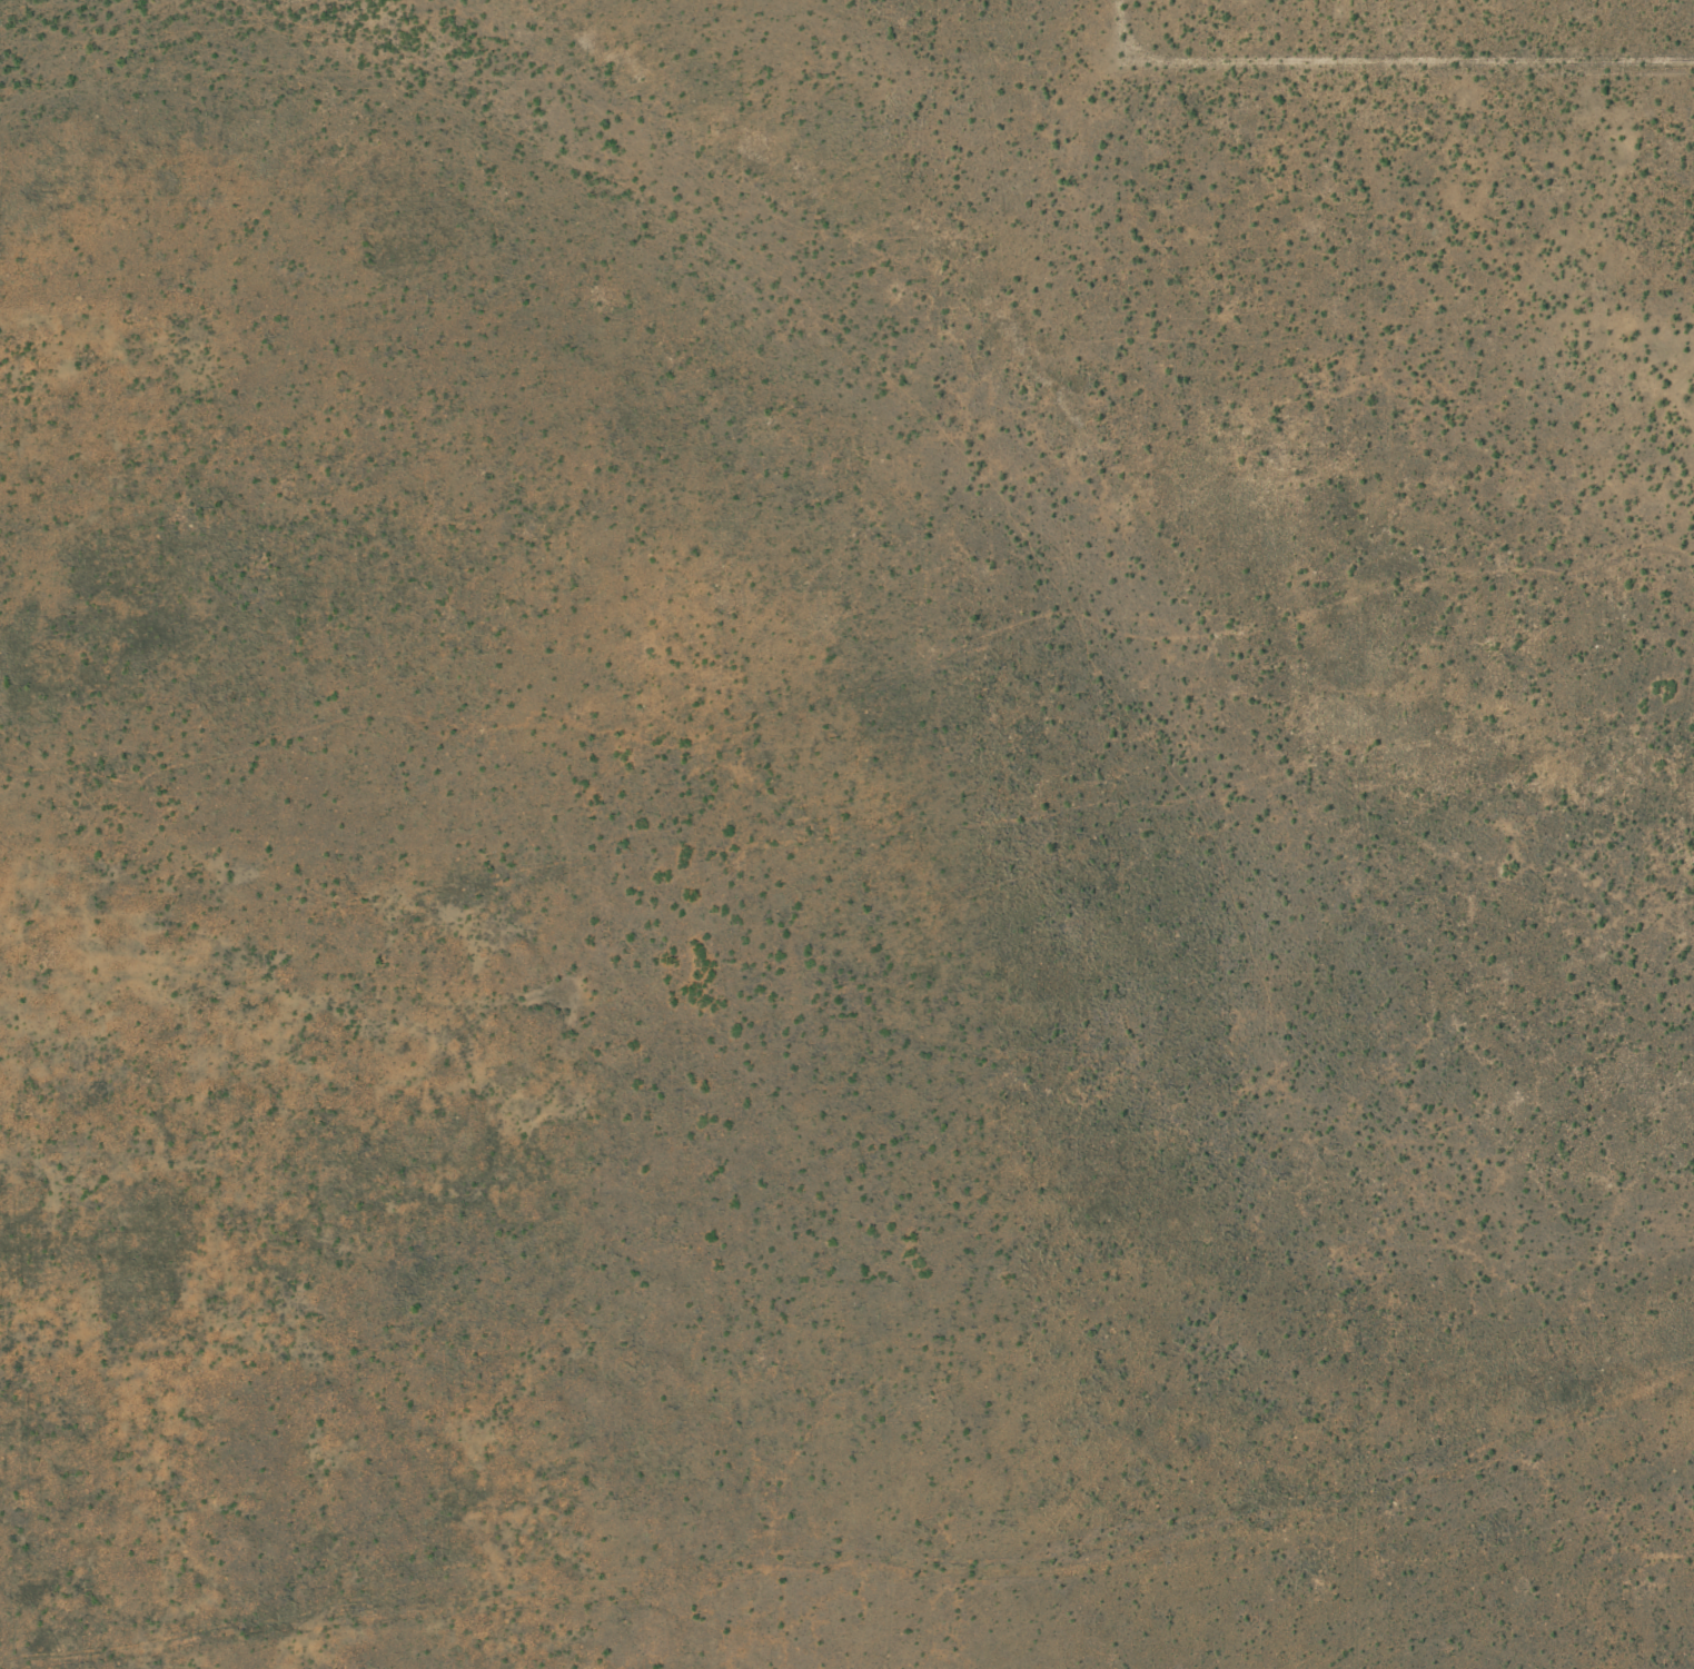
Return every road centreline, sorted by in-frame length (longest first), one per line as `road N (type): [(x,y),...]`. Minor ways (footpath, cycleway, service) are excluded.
road 1 (track): [(1222,728),(856,666),(682,666),(552,695),(360,796),(259,831),(0,840)]
road 2 (track): [(1693,42),(1120,11),(1119,0)]

